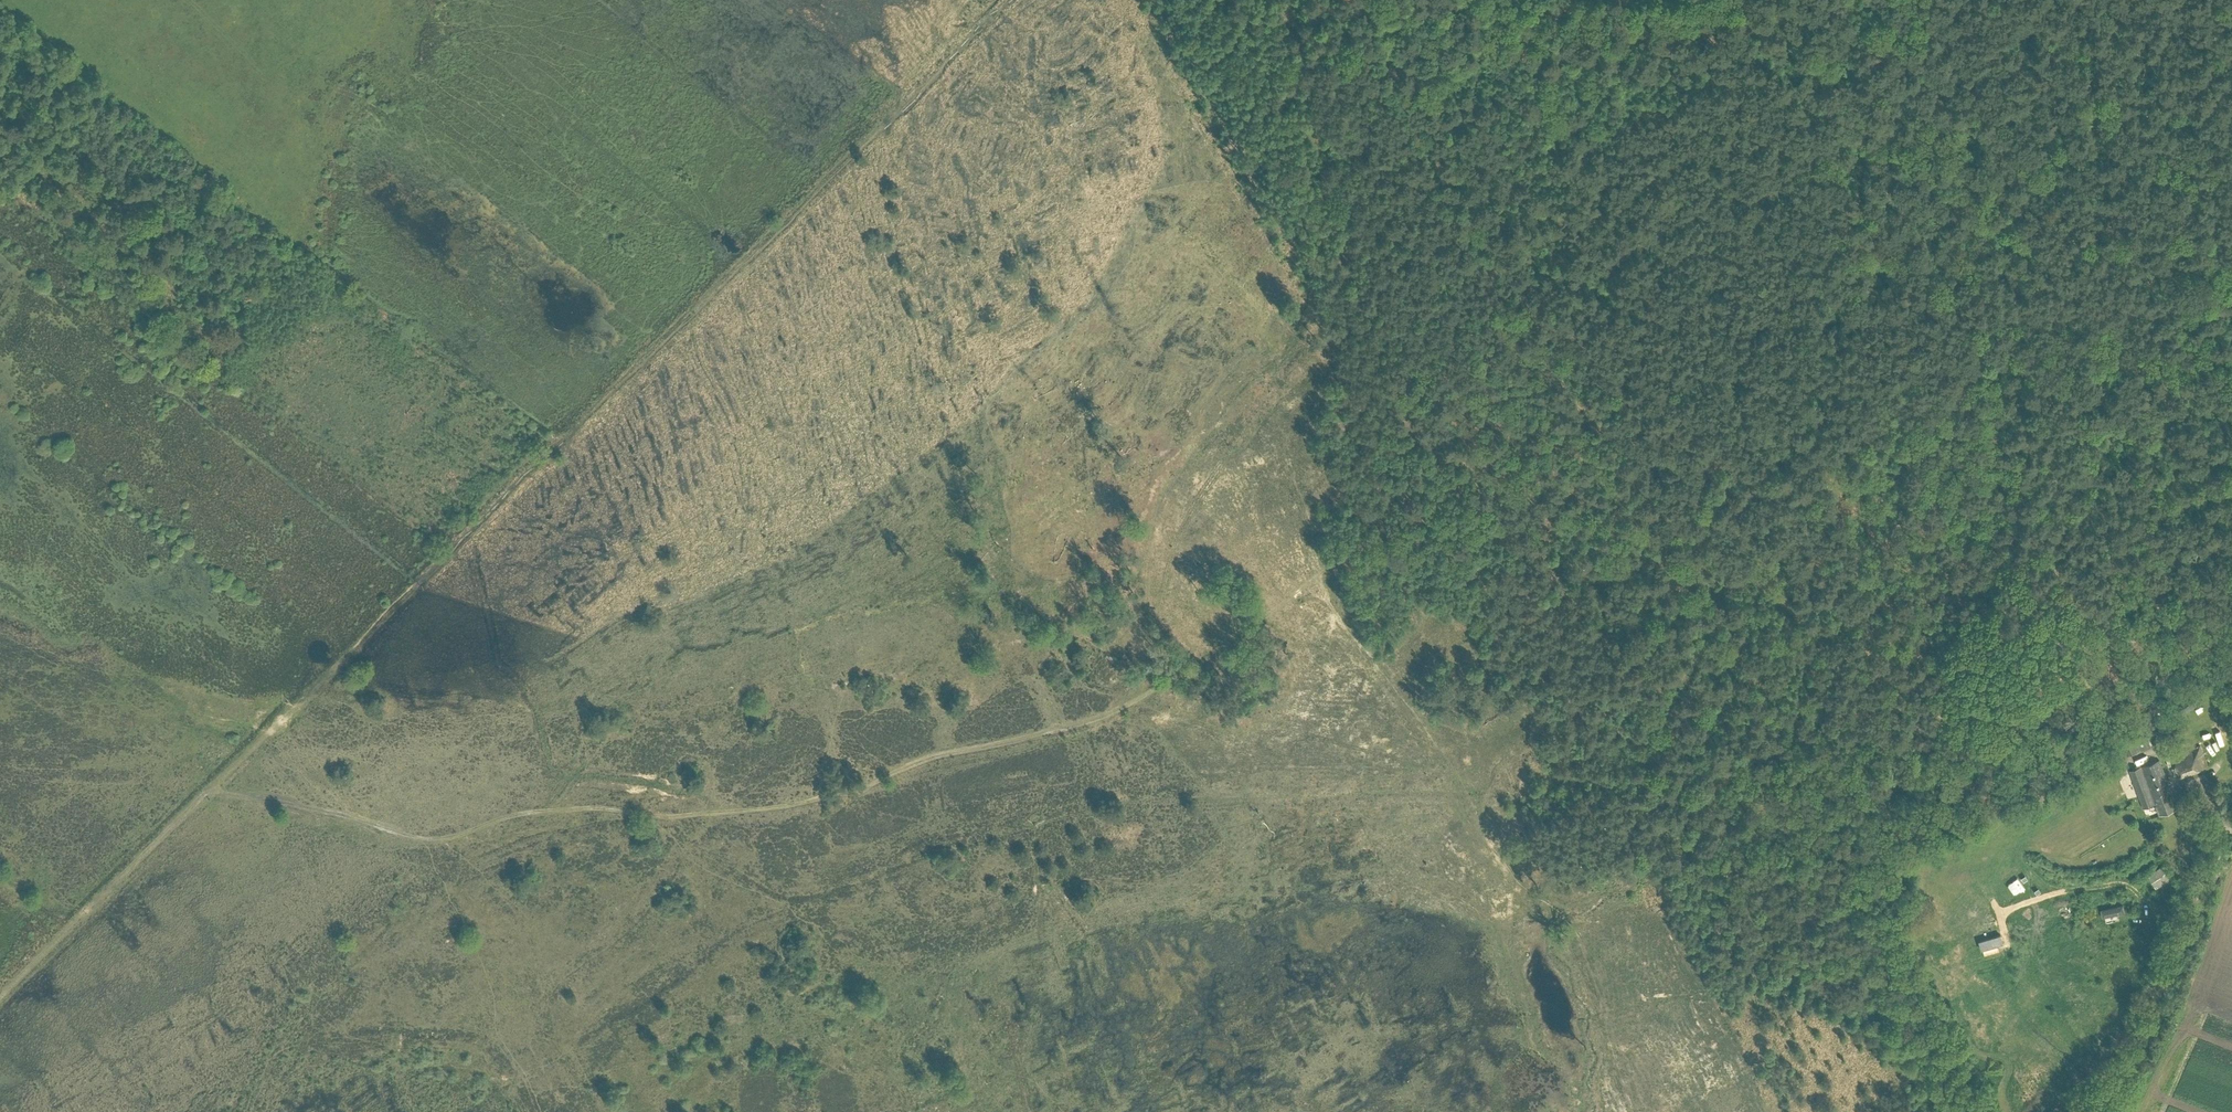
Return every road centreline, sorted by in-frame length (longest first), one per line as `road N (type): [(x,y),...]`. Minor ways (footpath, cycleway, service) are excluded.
road 1 (track): [(214,785),(419,837),(546,809),(695,814),(856,792),(927,758),(1062,729),(1128,704),(1259,620),(1333,561),(1589,416),(1724,369),(1888,335)]
road 2 (track): [(417,582),(0,996)]
road 3 (track): [(2231,831),(2135,1062),(2094,1111)]
road 4 (track): [(2177,953),(2150,942),(2139,895),(2128,885),(2055,892),(2054,919),(2045,930),(2030,941),(2019,935)]

